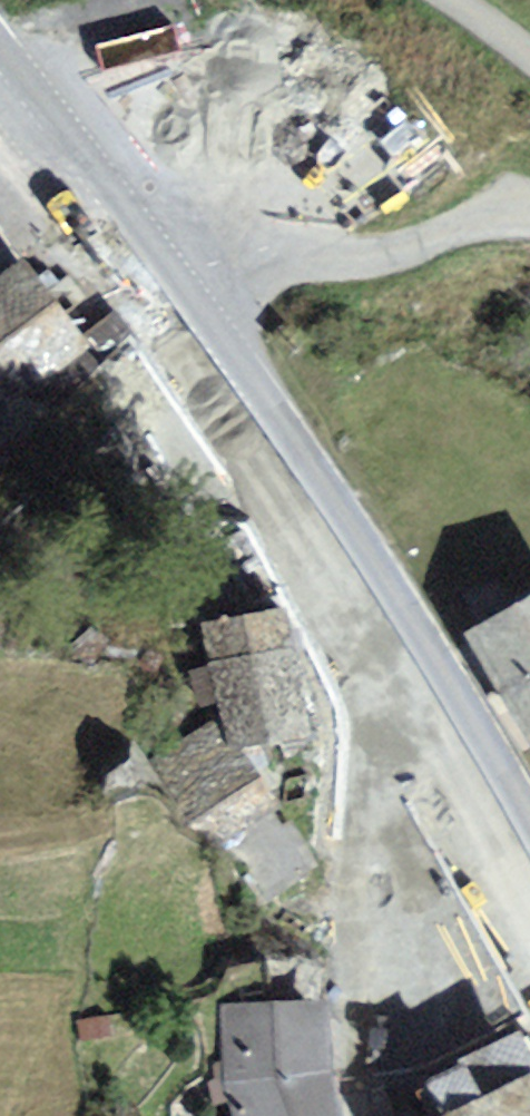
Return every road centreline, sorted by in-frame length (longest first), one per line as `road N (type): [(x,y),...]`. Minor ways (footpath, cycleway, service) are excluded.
road 1 (residential): [(402,631),(377,785),(361,1115)]
road 2 (residential): [(529,219),(511,213),(394,268),(293,272),(202,336)]
road 3 (secondary): [(202,336),(402,631)]
road 4 (secondary): [(0,68),(202,336)]
road 5 (secondary): [(402,631),(529,860)]

